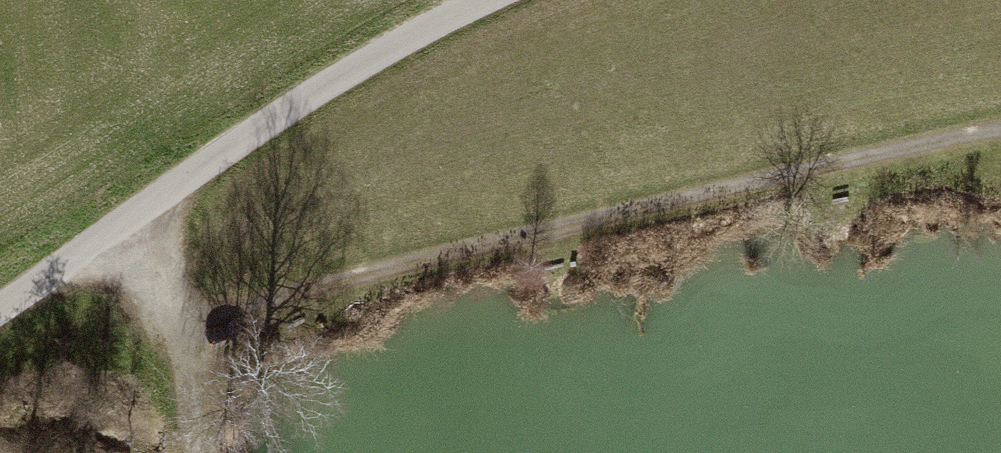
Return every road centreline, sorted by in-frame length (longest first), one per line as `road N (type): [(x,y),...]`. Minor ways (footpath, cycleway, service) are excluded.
road 1 (track): [(173,298),(231,304),(1000,128)]
road 2 (track): [(0,306),(273,119),(487,0)]
road 3 (track): [(191,452),(173,298)]

